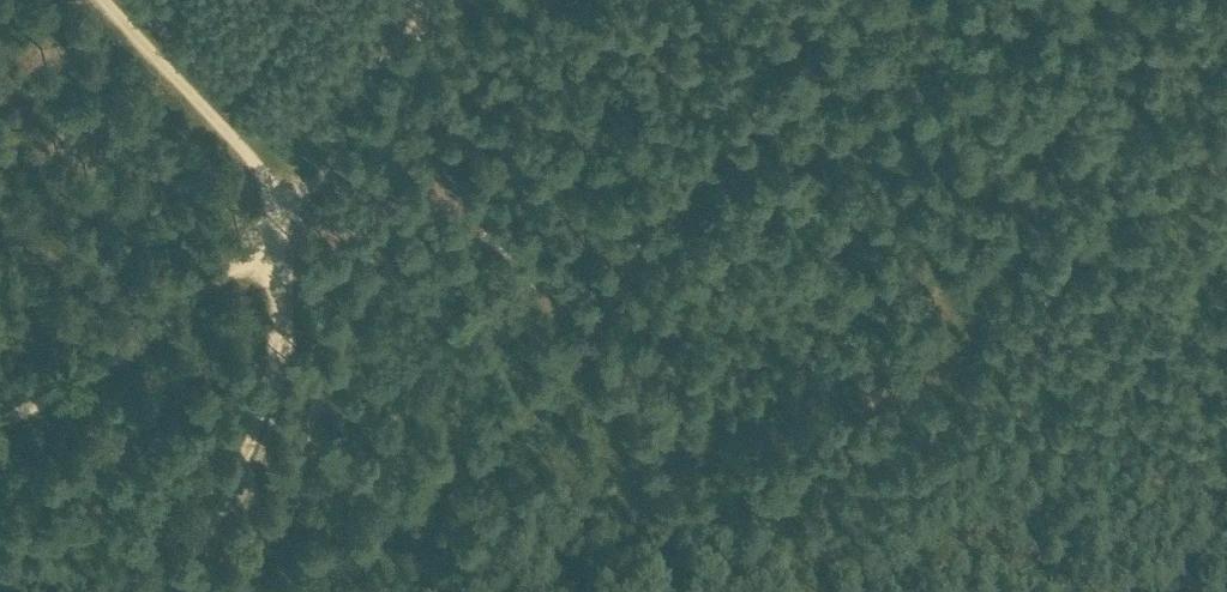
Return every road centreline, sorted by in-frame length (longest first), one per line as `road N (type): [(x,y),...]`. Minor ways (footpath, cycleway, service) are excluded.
road 1 (track): [(868,0),(562,313),(470,215),(394,173)]
road 2 (track): [(239,591),(383,235),(341,233),(288,206)]
road 3 (track): [(136,591),(243,466),(264,391),(270,233)]
road 4 (track): [(0,423),(128,356),(270,233)]
road 5 (track): [(288,206),(102,0)]
road 6 (track): [(288,206),(410,0)]
road 7 (track): [(383,235),(422,14)]

